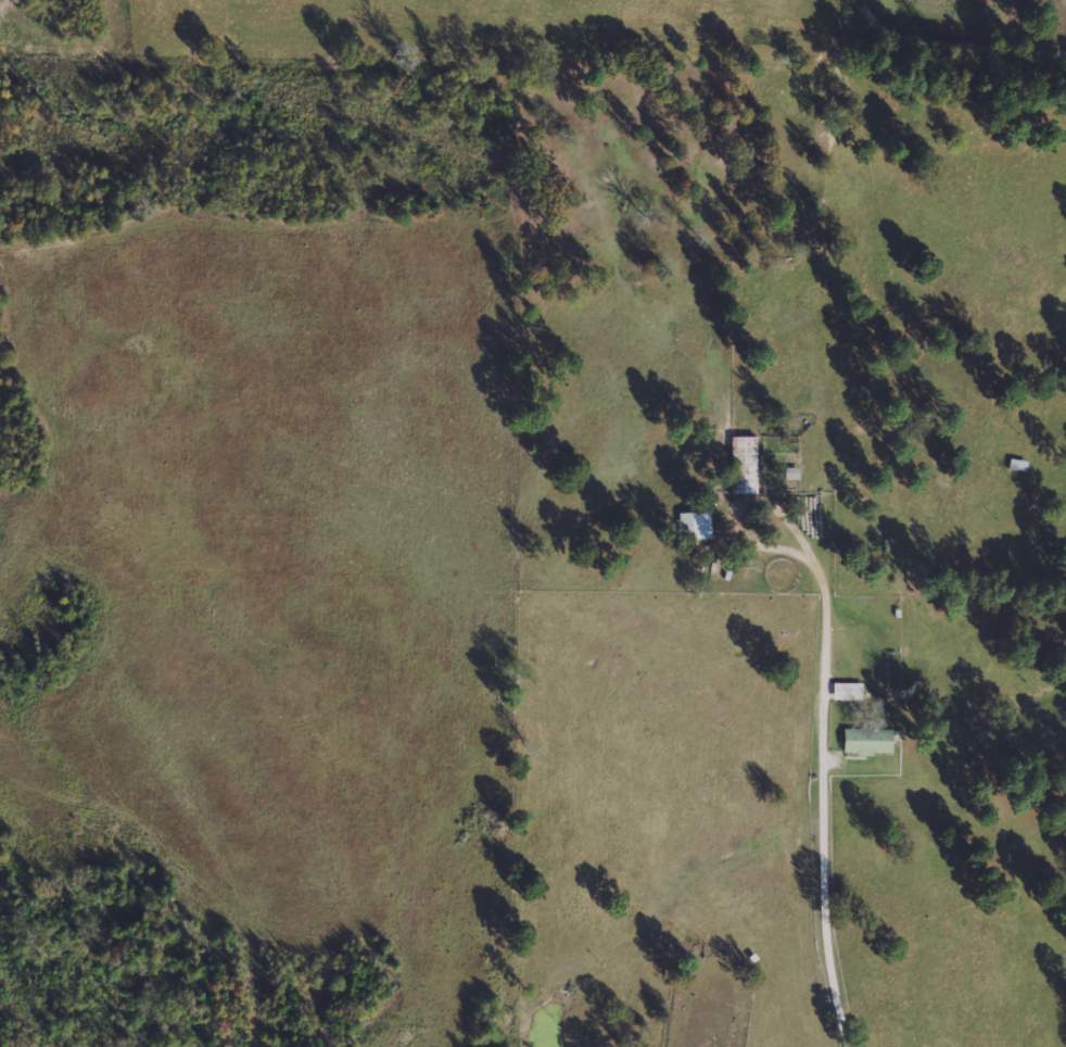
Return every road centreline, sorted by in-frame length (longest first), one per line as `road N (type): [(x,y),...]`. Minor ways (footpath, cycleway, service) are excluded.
road 1 (residential): [(848,1046),(828,936),(827,744)]
road 2 (residential): [(1065,53),(946,41),(892,26),(864,0)]

